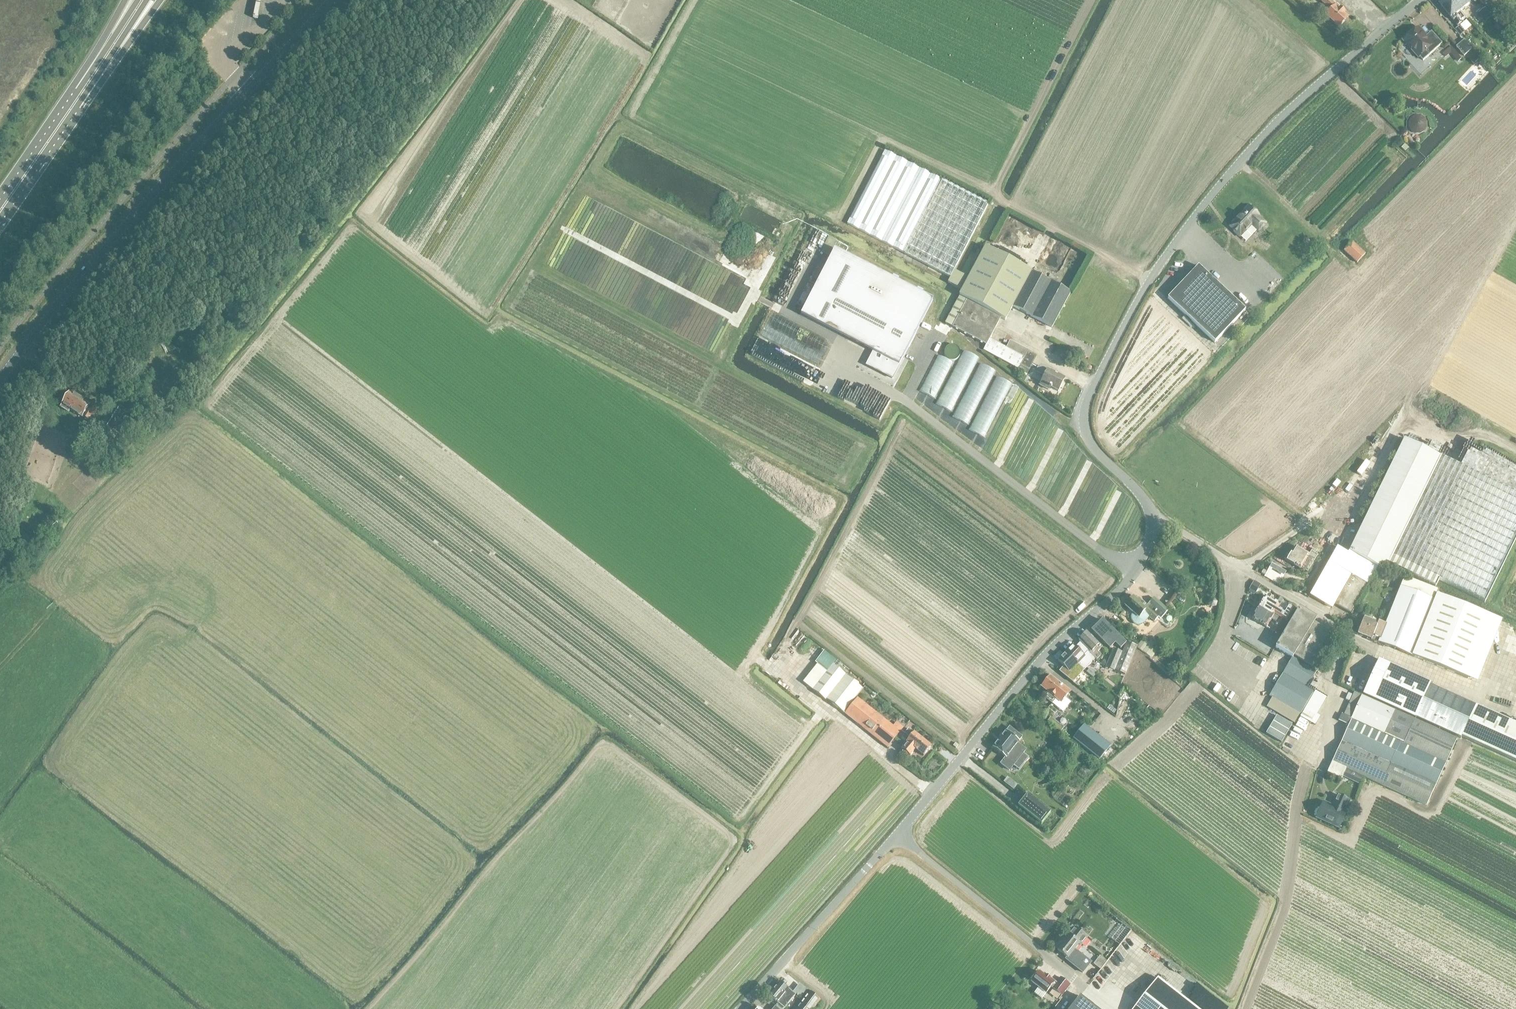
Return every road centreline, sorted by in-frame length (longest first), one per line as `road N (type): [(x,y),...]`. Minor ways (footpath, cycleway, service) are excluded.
road 1 (unclassified): [(738,1008),(1053,648),(1134,569),(1152,527),(1148,508),(1096,451),(1083,423),(1118,337),(1150,277),(1226,177),(1279,120),(1420,0)]
road 2 (tertiary): [(0,381),(112,239),(331,0)]
road 3 (track): [(774,306),(752,294),(738,321),(565,229)]
road 4 (track): [(1350,265),(1241,162)]
road 5 (primary): [(72,107),(159,0)]
road 6 (primary): [(140,0),(72,107)]
road 7 (primary): [(72,107),(0,211)]

